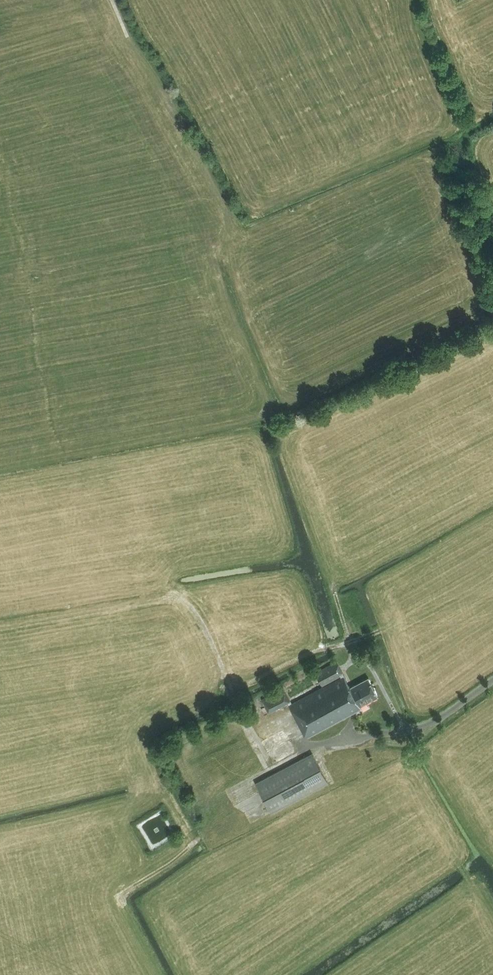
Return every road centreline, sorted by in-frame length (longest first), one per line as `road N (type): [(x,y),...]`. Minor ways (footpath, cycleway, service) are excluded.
road 1 (track): [(0,630),(169,598),(201,621),(235,693),(350,642),(330,583)]
road 2 (track): [(124,909),(122,891),(206,834)]

